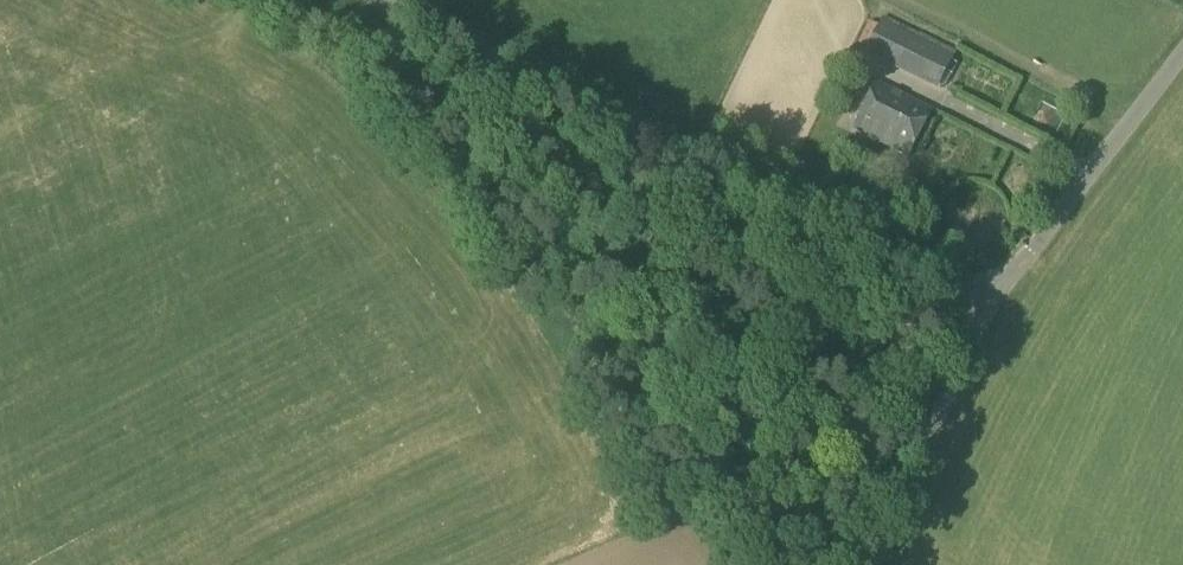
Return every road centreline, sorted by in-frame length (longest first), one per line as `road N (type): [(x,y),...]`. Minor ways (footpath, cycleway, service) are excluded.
road 1 (unclassified): [(988,304),(374,0)]
road 2 (track): [(371,0),(746,564)]
road 3 (unclassified): [(988,304),(1182,51)]
road 4 (unclassified): [(871,564),(988,304)]

